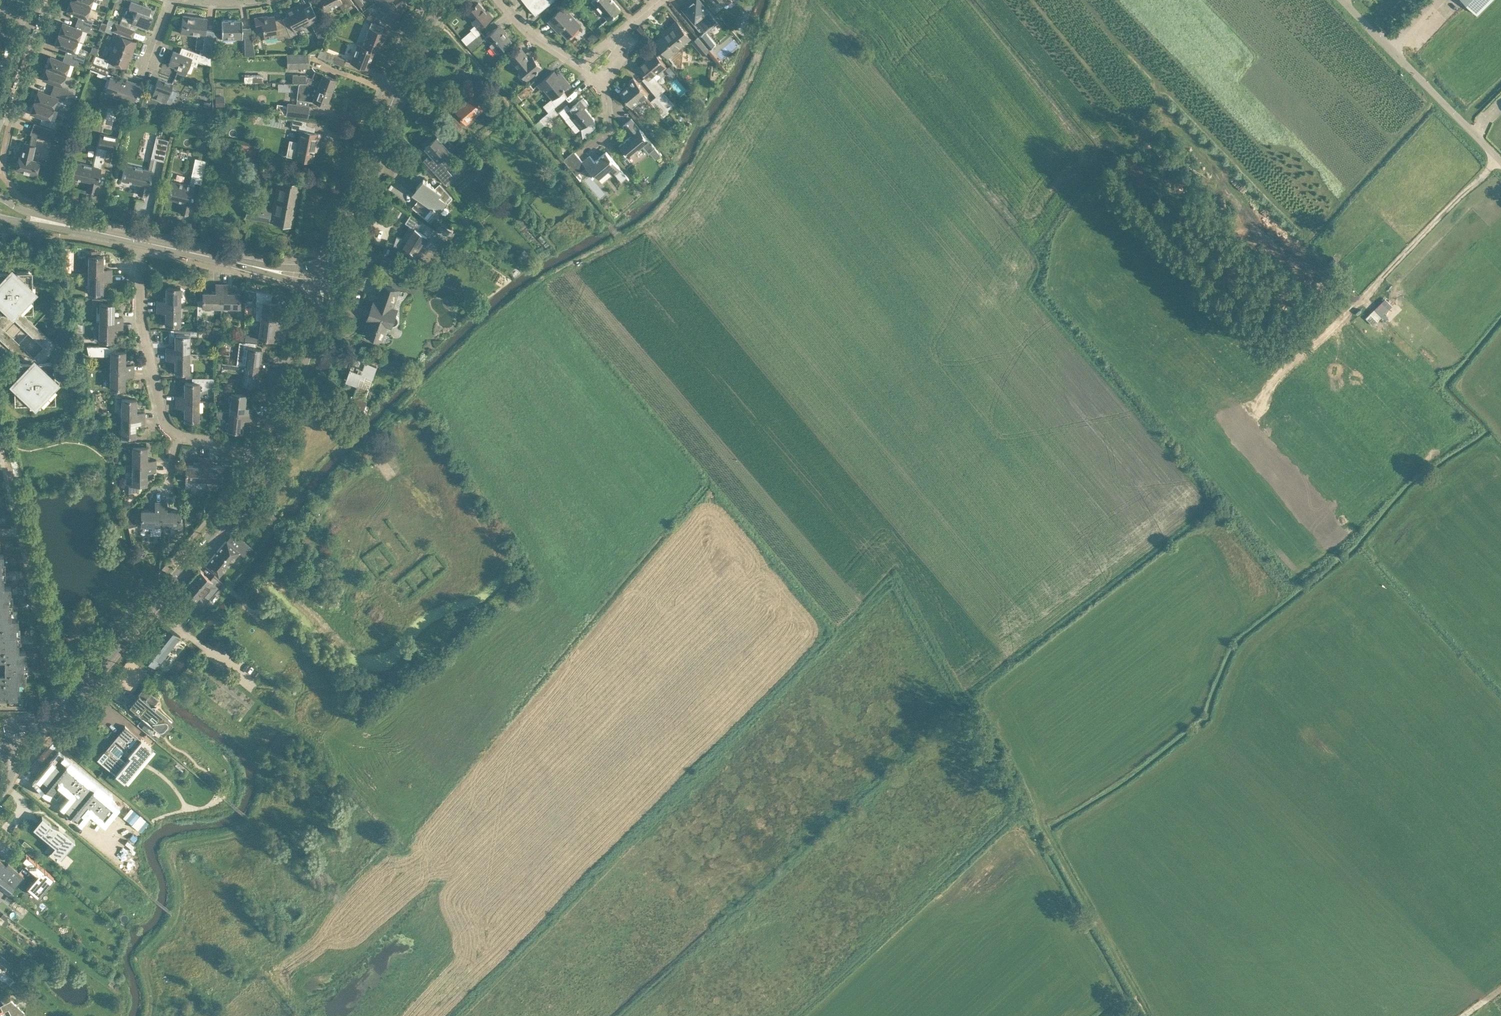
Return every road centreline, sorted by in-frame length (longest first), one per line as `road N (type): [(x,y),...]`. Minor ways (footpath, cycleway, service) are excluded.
road 1 (tertiary): [(13,728),(55,715),(77,696),(264,458)]
road 2 (track): [(631,249),(434,13)]
road 3 (tertiary): [(443,0),(397,88),(345,237)]
road 4 (unclassified): [(1500,160),(1343,0)]
road 5 (residential): [(178,435),(164,421),(142,327),(139,241)]
road 6 (tertiary): [(264,458),(322,306),(320,281)]

